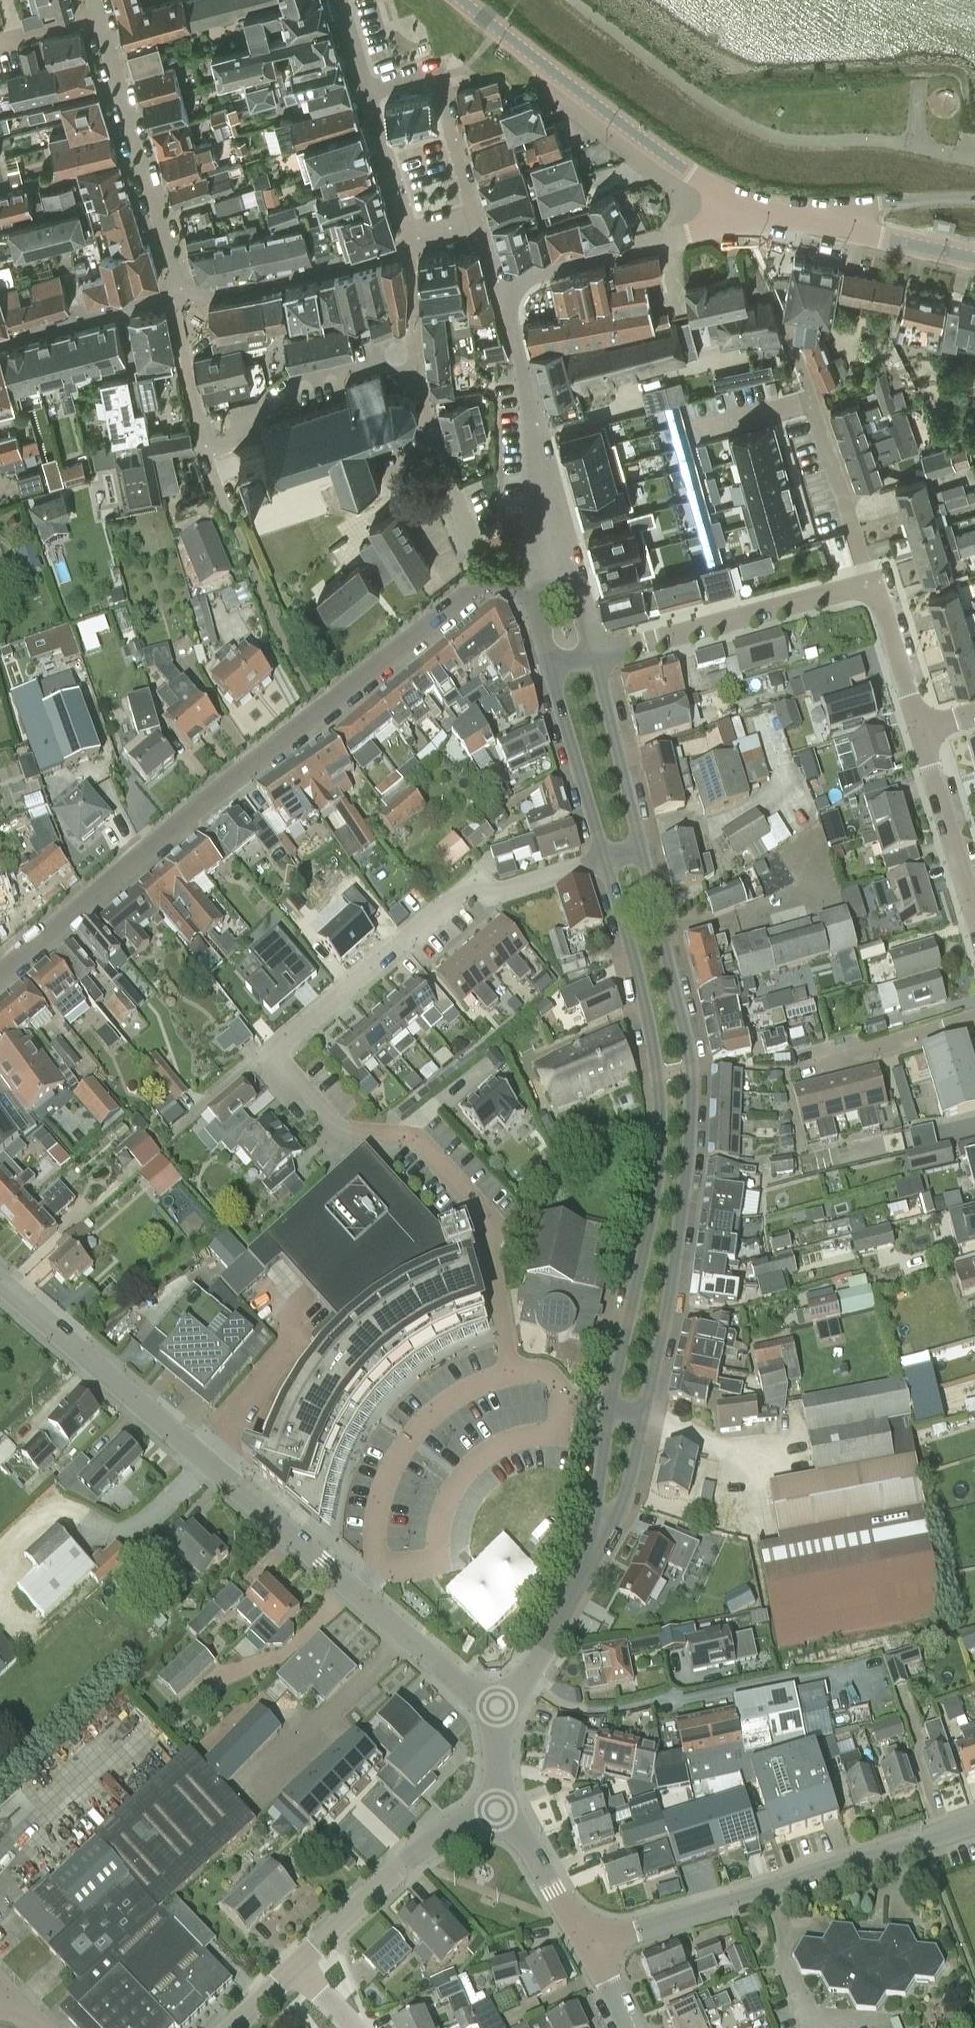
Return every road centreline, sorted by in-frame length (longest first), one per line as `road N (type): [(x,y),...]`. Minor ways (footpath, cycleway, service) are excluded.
road 1 (residential): [(602,860),(501,892),(465,889),(271,1051),(346,1135),(415,1139),(490,1221),(510,1374)]
road 2 (tertiary): [(598,1546),(626,1496),(644,1416),(678,1253),(691,1135),(691,1068),(642,848)]
road 3 (tertiary): [(602,860),(640,988),(656,1074),(660,1163),(599,1479),(598,1546)]
road 4 (residential): [(502,1723),(0,1275)]
road 5 (tertiary): [(0,972),(491,583)]
road 6 (residential): [(491,583),(434,446),(418,351),(305,381),(248,425),(203,436)]
road 7 (residential): [(589,1948),(974,1824)]
road 8 (tertiary): [(731,199),(649,146),(463,0)]
road 9 (residential): [(878,584),(818,402),(775,304)]
road 10 (residential): [(596,655),(878,584)]
road 11 (residential): [(174,297),(97,19)]
road 12 (tertiary): [(549,557),(519,363),(497,284)]
road 13 (residential): [(499,1803),(444,1829),(299,1970)]
road 14 (tertiary): [(497,284),(702,230),(731,199)]
road 15 (residential): [(174,297),(412,244)]
road 16 (residential): [(480,227),(435,79),(368,97)]
road 17 (tertiary): [(550,663),(602,860)]
road 18 (tertiary): [(502,1723),(598,1546)]
road 19 (tertiary): [(642,848),(596,655)]
road 20 (residential): [(0,344),(174,297)]
road 21 (residential): [(974,1015),(802,1065)]
road 22 (residential): [(922,728),(974,899)]
road 23 (tertiary): [(974,258),(803,217)]
road 24 (unclassified): [(974,199),(803,217)]
road 25 (tertiary): [(589,1948),(499,1803)]
road 26 (residential): [(368,97),(412,244)]
road 27 (residential): [(878,584),(922,728)]
road 28 (residential): [(203,436),(174,297)]

